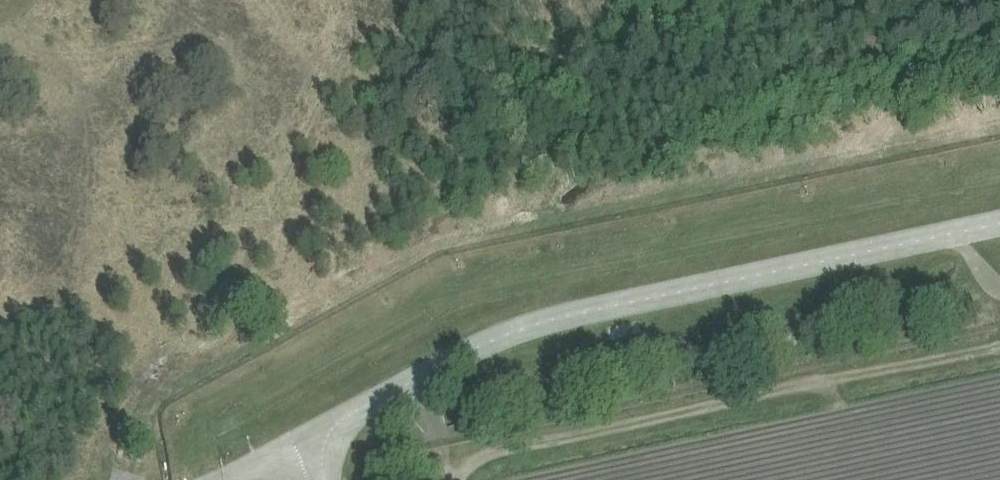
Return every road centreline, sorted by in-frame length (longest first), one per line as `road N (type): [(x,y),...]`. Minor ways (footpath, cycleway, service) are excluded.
road 1 (unclassified): [(999,223),(538,323),(412,381)]
road 2 (track): [(999,344),(444,465)]

